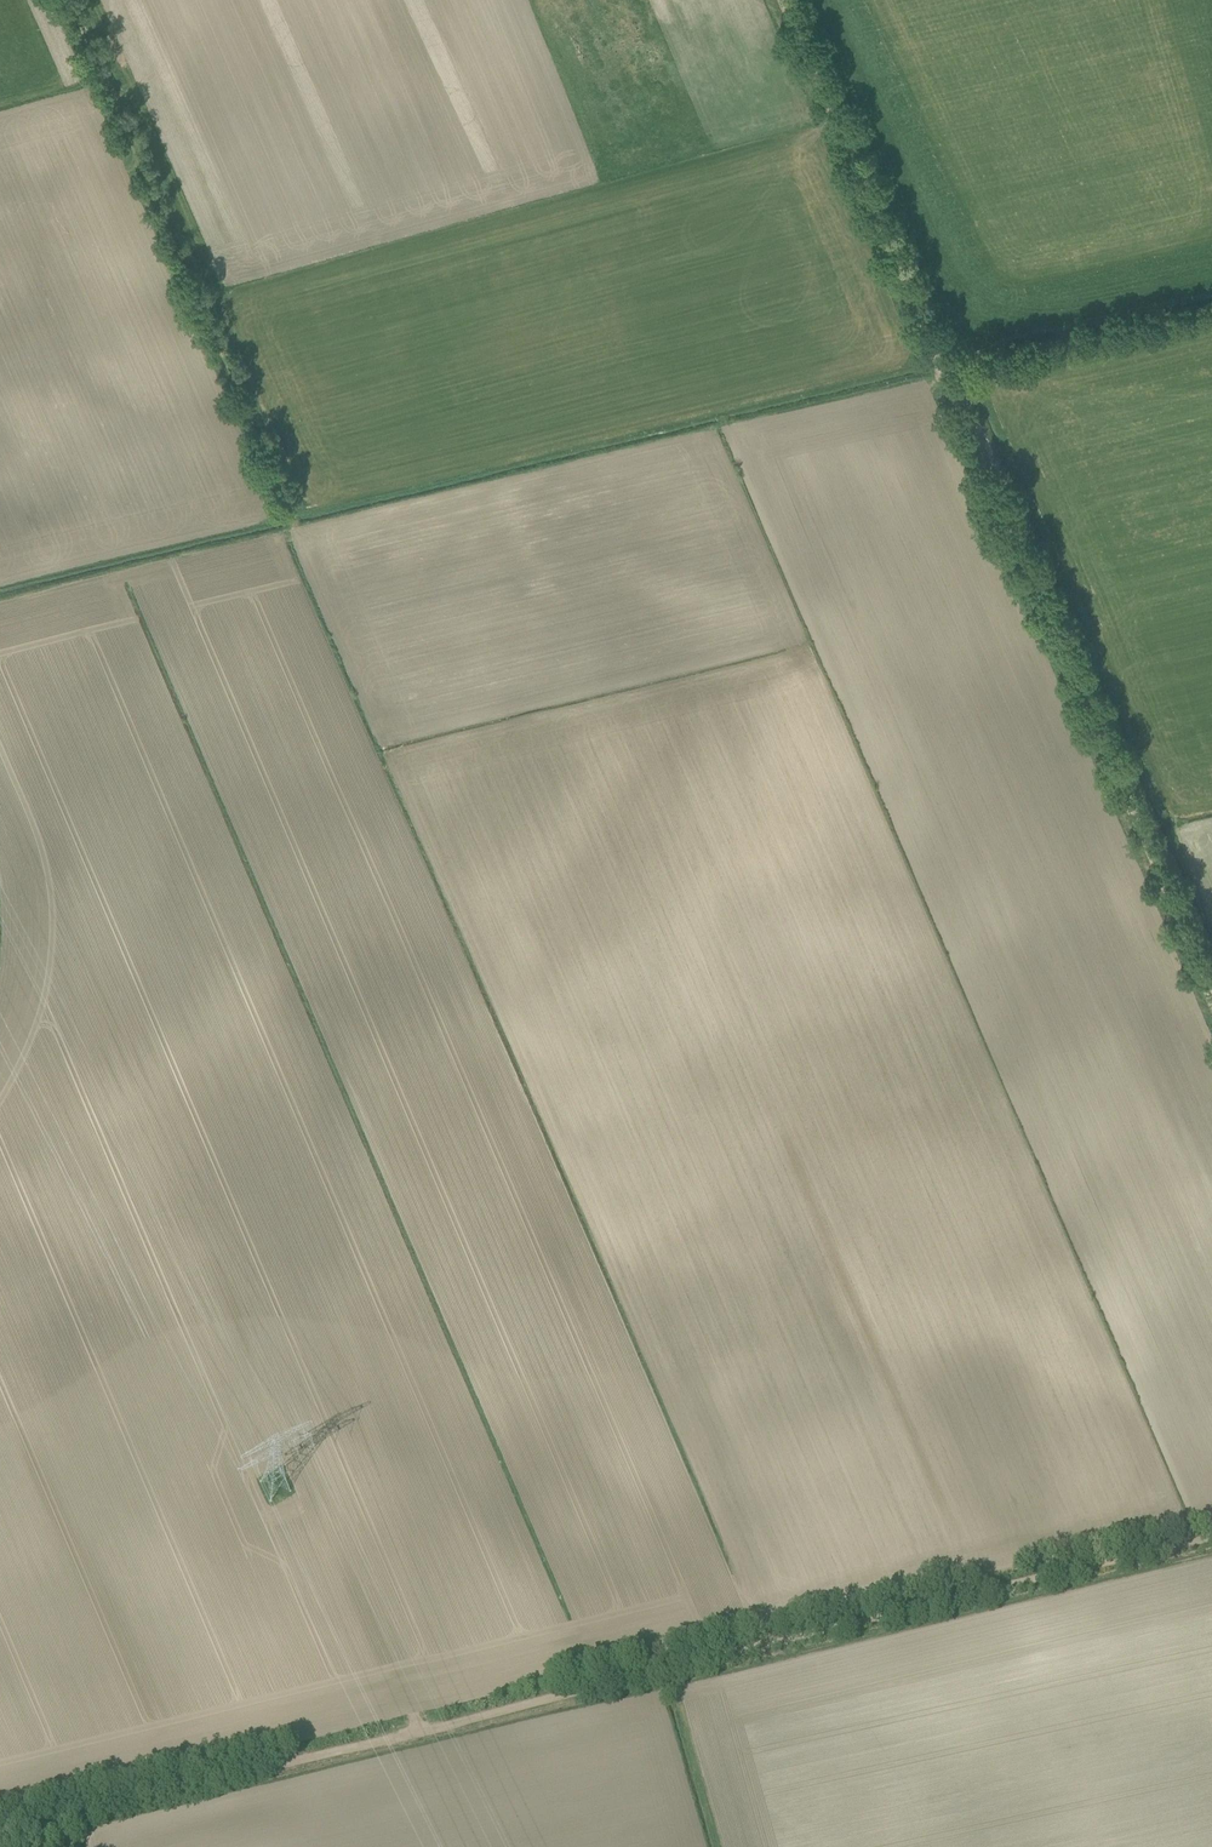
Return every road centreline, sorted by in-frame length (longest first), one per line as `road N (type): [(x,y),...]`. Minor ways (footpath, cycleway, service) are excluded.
road 1 (track): [(0,1832),(1211,1531)]
road 2 (track): [(782,0),(1211,987)]
road 3 (track): [(71,0),(293,512)]

